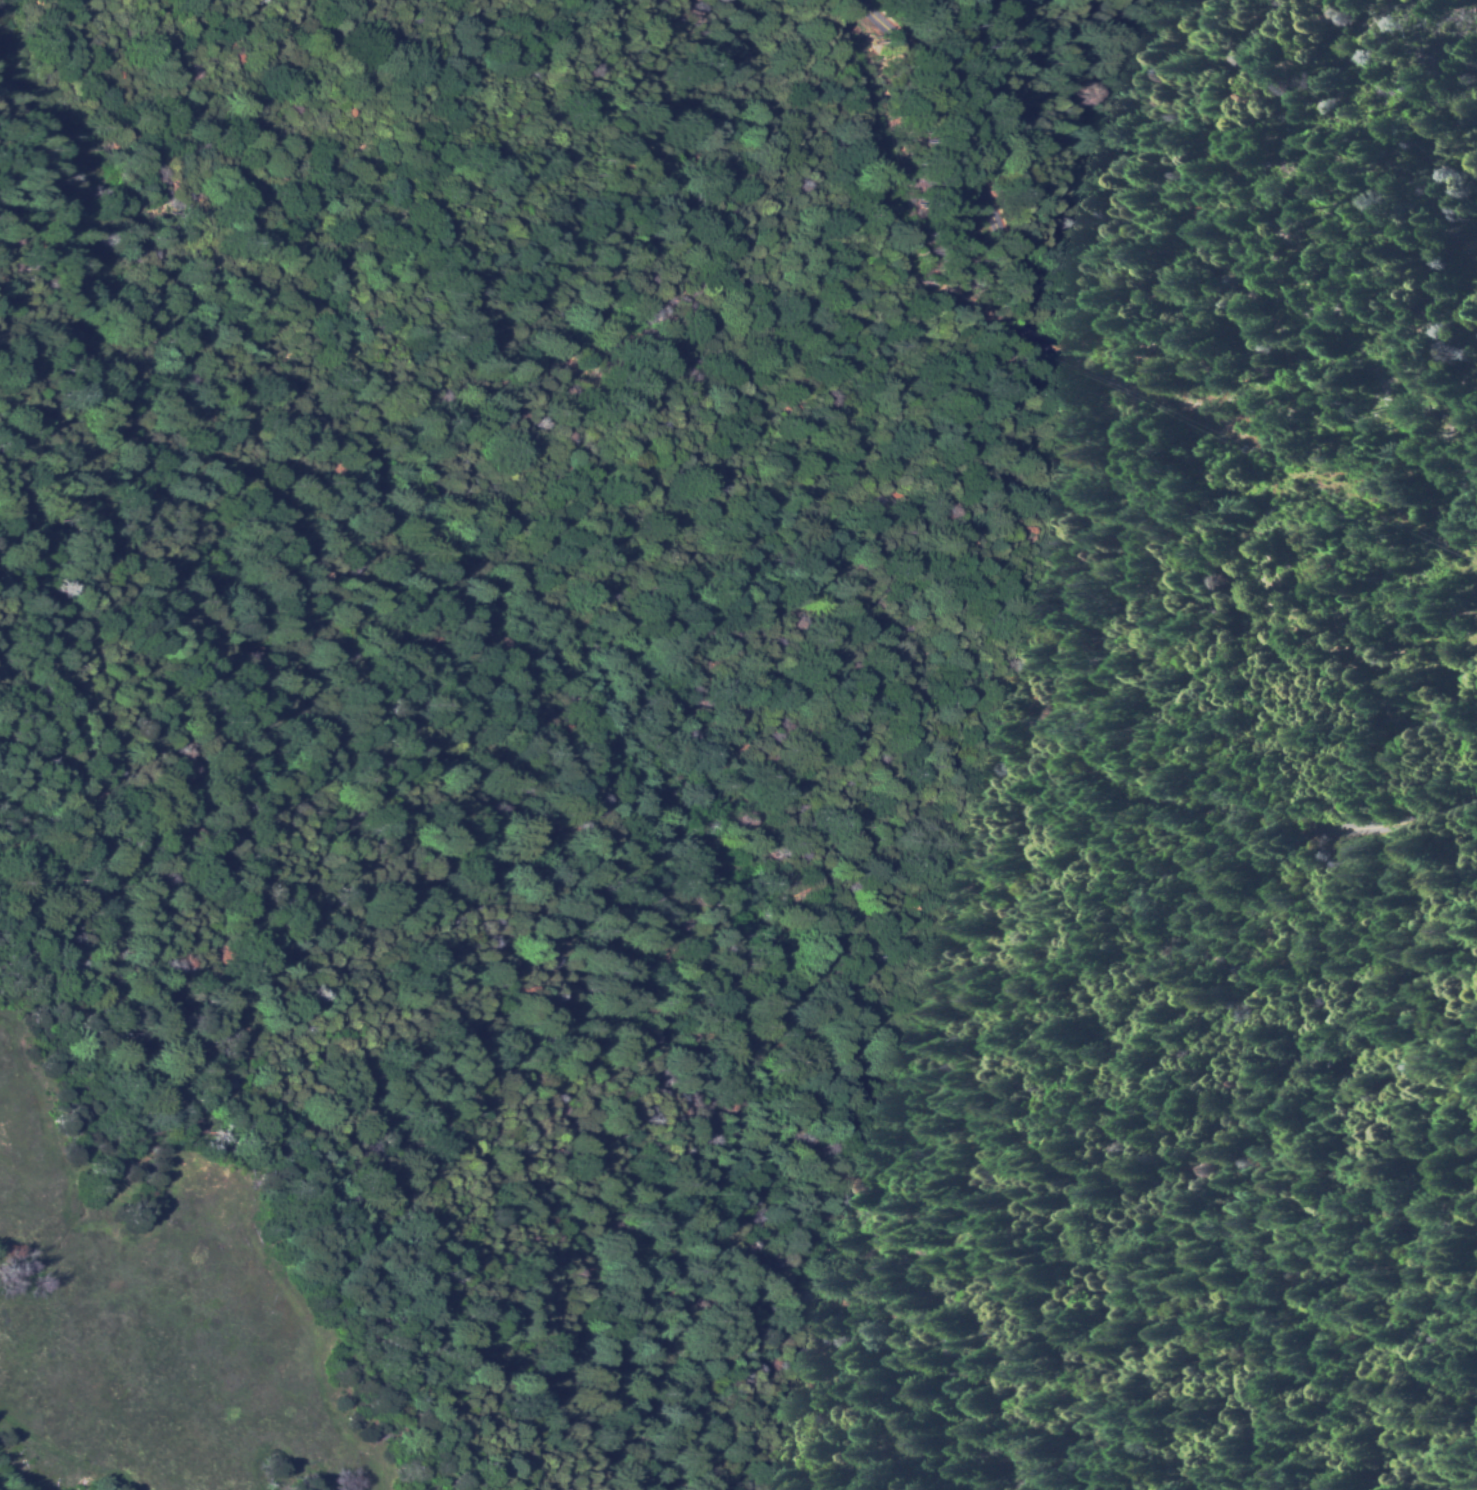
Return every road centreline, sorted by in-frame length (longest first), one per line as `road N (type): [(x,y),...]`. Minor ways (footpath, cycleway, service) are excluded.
road 1 (residential): [(1476,787),(1385,812),(1304,814),(1158,783),(1114,755),(1098,688),(1100,604),(1114,527),(1108,453),(1079,379),(1011,286),(935,79),(867,0)]

